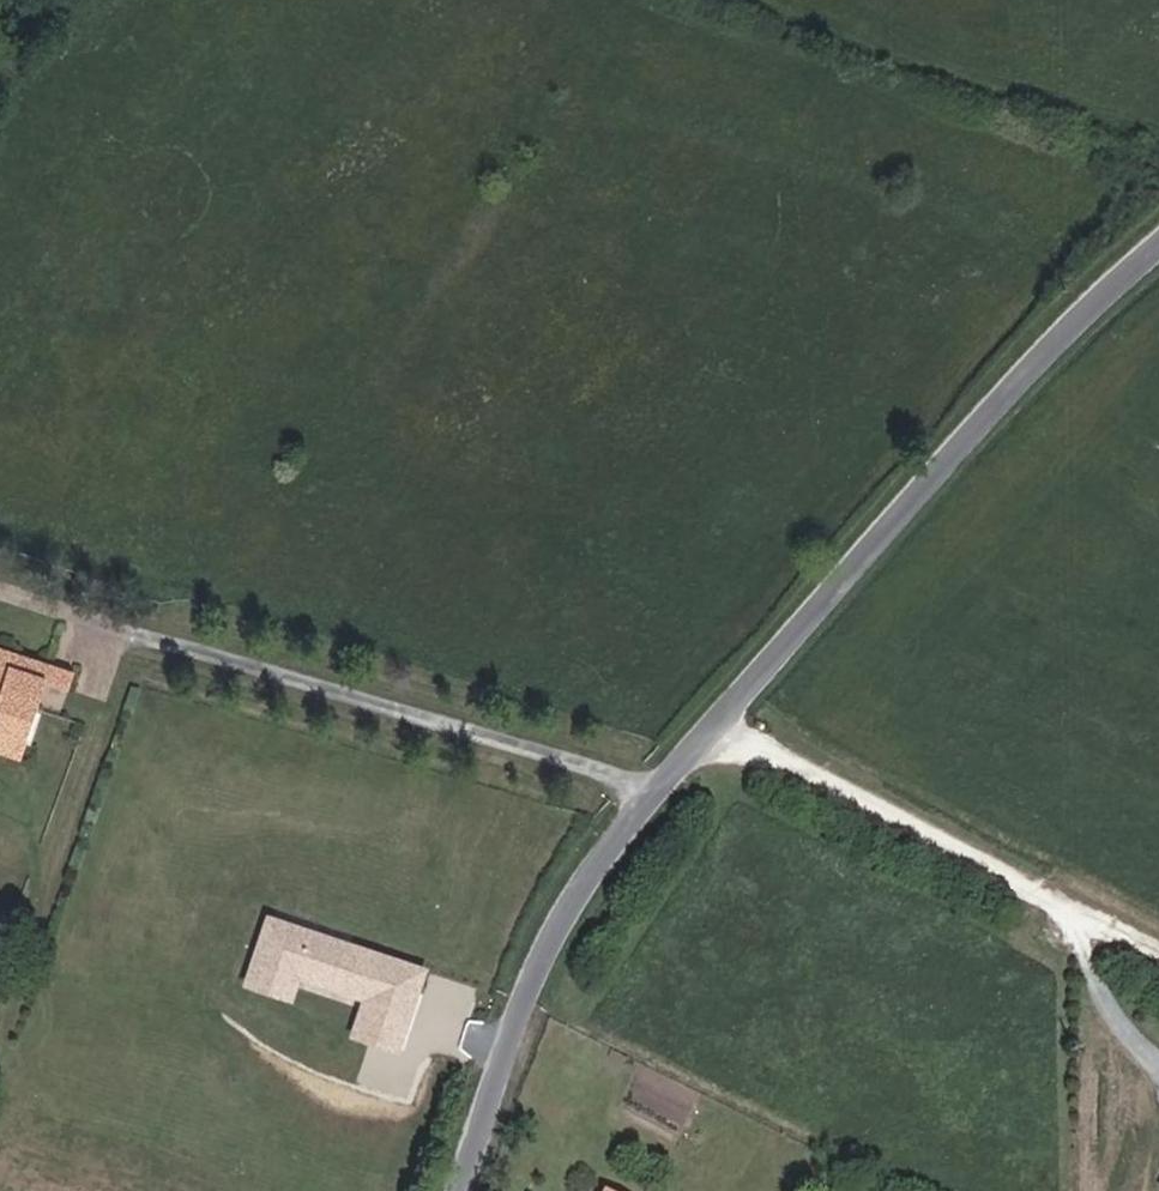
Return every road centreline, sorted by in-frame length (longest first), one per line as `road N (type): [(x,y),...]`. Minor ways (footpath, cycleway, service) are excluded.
road 1 (unclassified): [(1158,251),(1125,274),(649,811),(546,958),(460,1190)]

